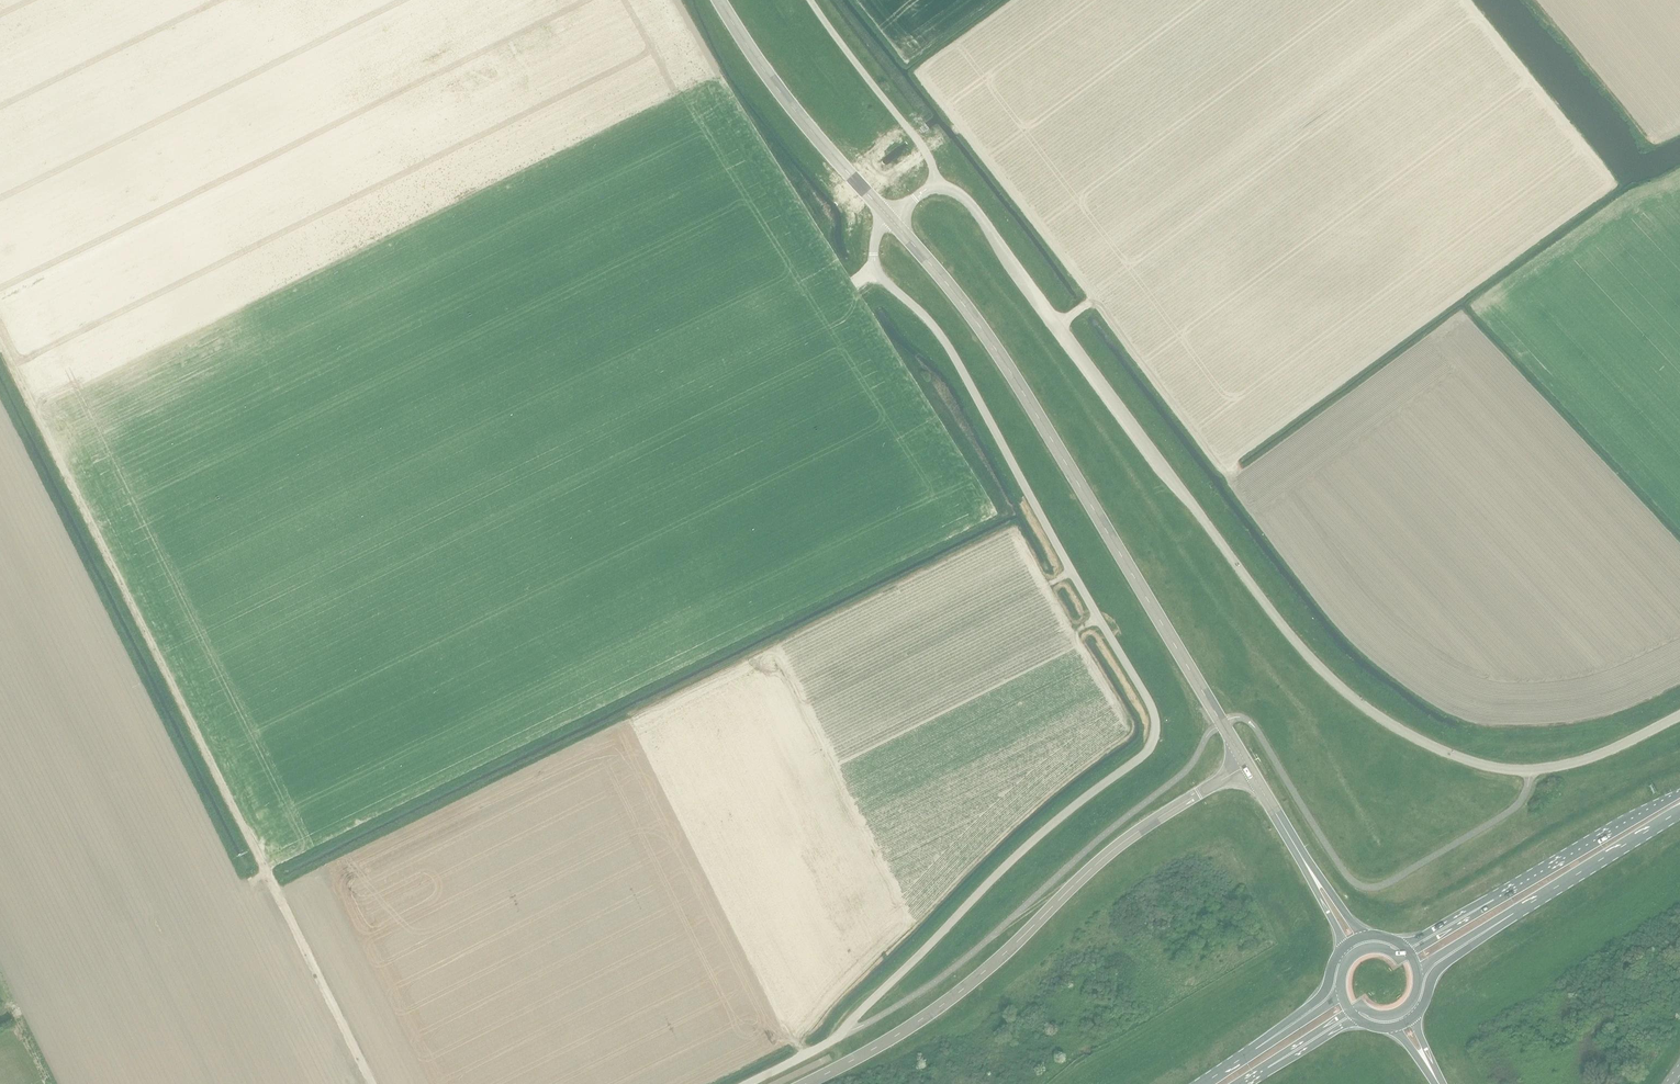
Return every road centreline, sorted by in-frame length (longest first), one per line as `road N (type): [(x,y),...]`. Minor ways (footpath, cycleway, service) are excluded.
road 1 (unclassified): [(742,1083),(841,1035),(1045,830),(1143,755),(1156,726),(947,346),(879,275),(875,243),(888,216)]
road 2 (unclassified): [(1534,773),(1471,762),(1421,740),(1308,656),(959,192),(936,186),(888,216)]
road 3 (tertiary): [(1247,764),(991,341),(888,216)]
road 4 (unclassified): [(796,1083),(934,1009),(1096,863),(1247,764)]
road 5 (tertiary): [(888,216),(779,89),(720,0)]
road 6 (track): [(373,1083),(271,879)]
road 7 (primary): [(1679,793),(1507,892)]
road 8 (primary): [(1413,1017),(1439,966),(1536,904)]
road 9 (primary): [(1536,904),(1679,815)]
road 10 (primary): [(1344,947),(1321,995),(1237,1057)]
road 11 (unclassified): [(1534,773),(1611,752),(1679,715)]
road 12 (primary): [(1418,979),(1431,960),(1536,904)]
road 13 (primary): [(1341,991),(1253,1054),(1237,1057)]

